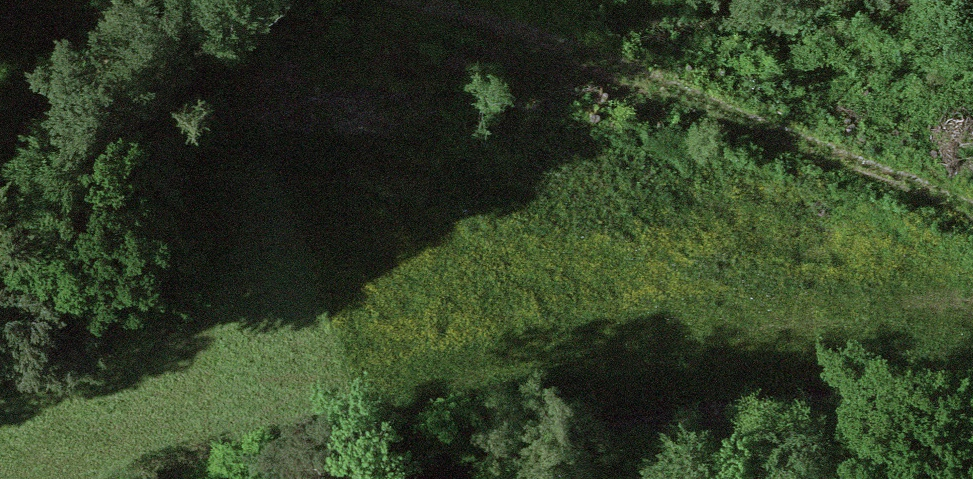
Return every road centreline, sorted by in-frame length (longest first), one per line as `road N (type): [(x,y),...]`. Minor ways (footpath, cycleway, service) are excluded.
road 1 (track): [(972,389),(824,398),(463,454),(375,478)]
road 2 (track): [(972,203),(444,0)]

